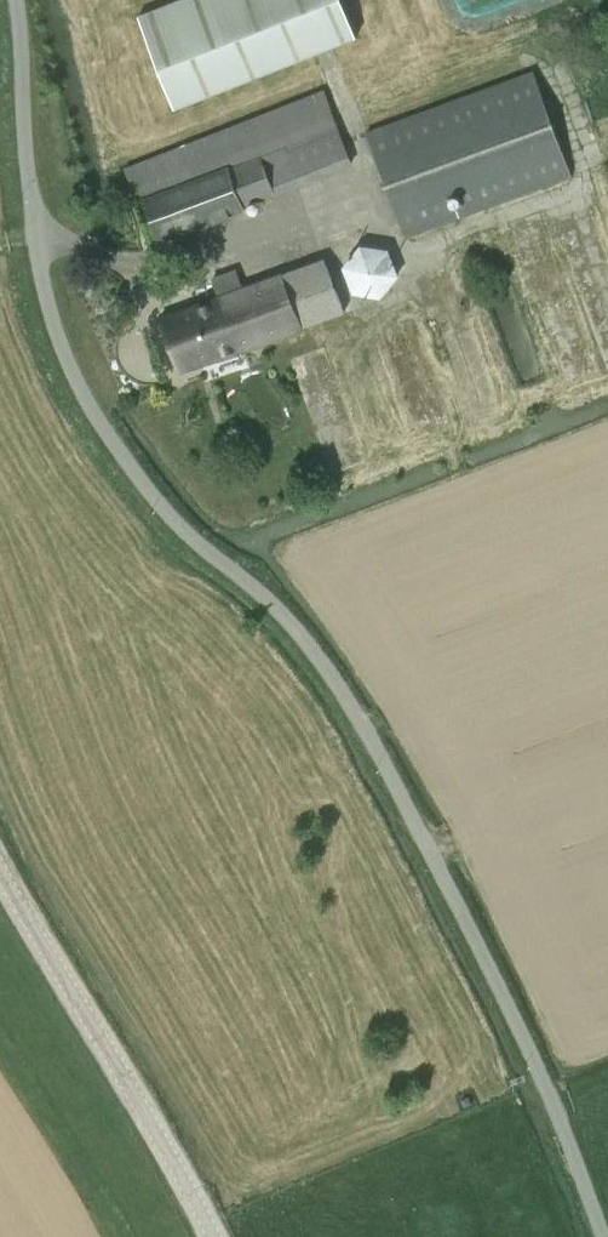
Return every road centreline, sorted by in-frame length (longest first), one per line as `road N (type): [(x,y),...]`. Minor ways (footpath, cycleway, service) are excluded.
road 1 (unclassified): [(600,1236),(517,1023),(330,676),(268,599),(206,557),(84,405),(48,308),(17,0)]
road 2 (tertiary): [(210,1236),(0,874)]

